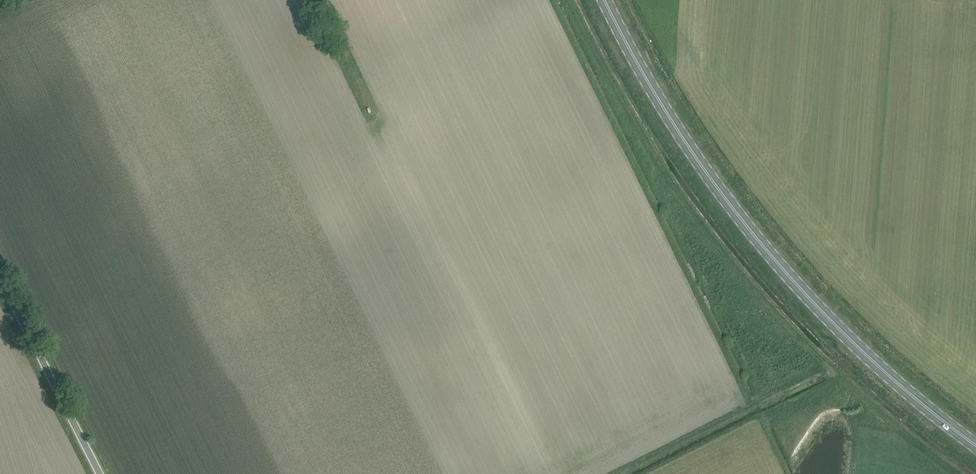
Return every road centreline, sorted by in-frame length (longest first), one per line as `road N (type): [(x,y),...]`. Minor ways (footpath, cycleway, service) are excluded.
road 1 (secondary): [(975,445),(841,331),(763,246),(676,127),(605,0)]
road 2 (unclassified): [(99,473),(0,275)]

